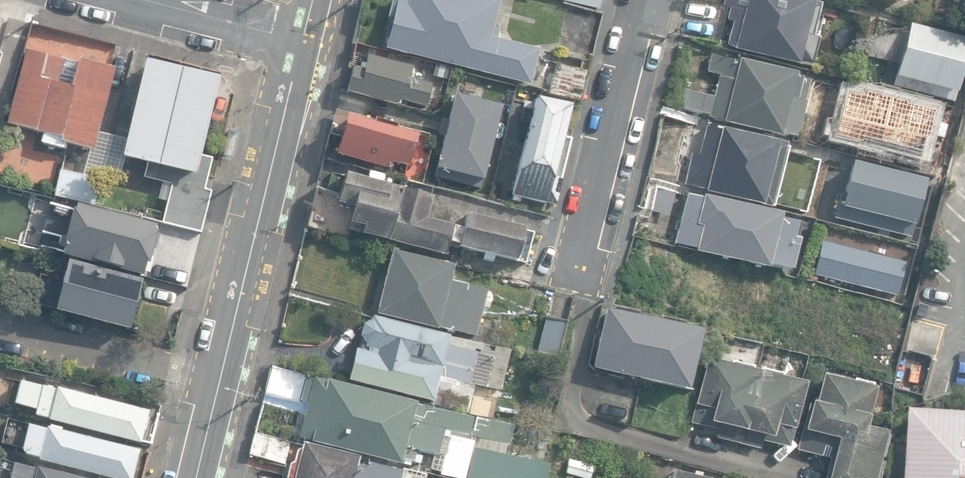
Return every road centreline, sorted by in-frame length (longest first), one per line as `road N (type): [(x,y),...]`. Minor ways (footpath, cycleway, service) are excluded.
road 1 (secondary): [(304,40),(194,477)]
road 2 (residential): [(654,0),(580,275)]
road 3 (residential): [(148,0),(304,40)]

